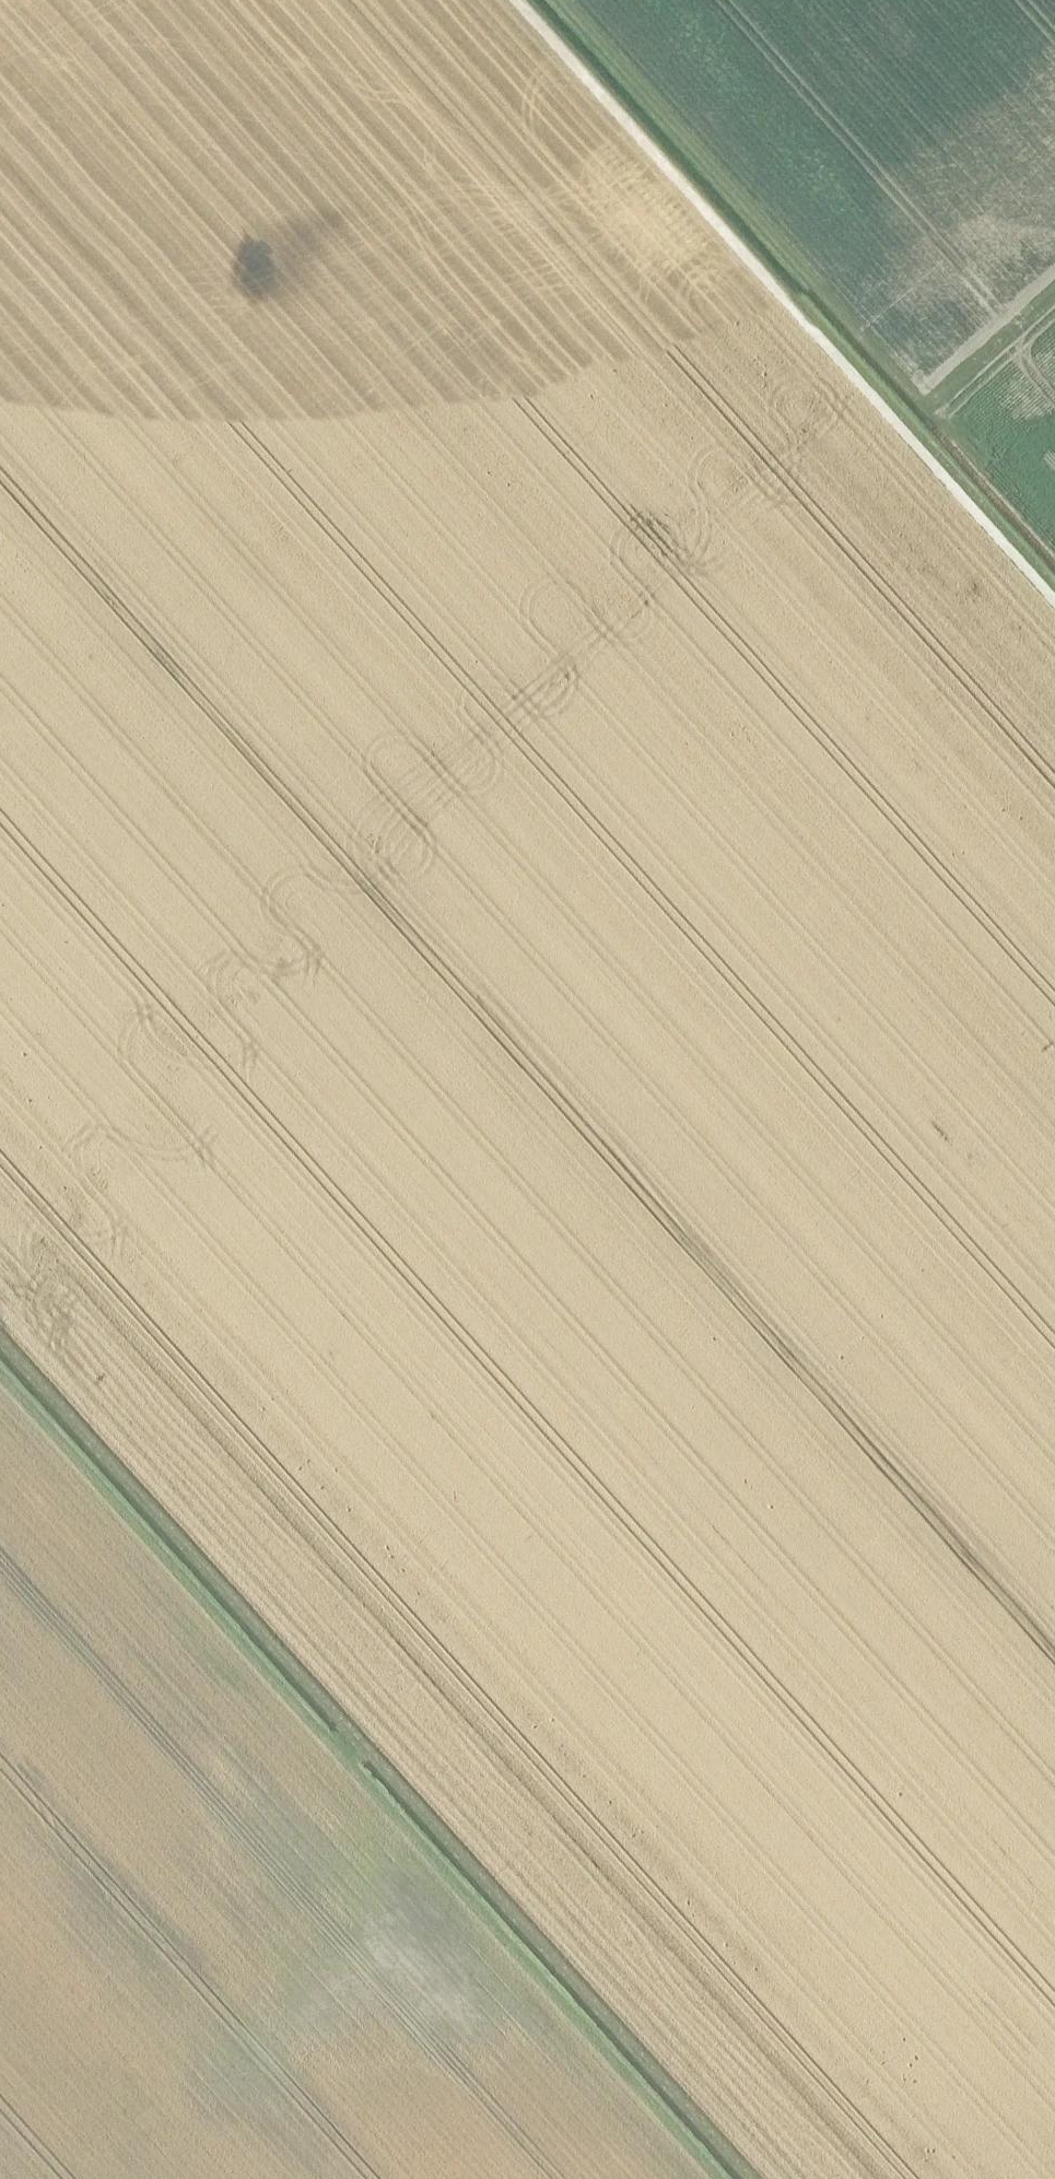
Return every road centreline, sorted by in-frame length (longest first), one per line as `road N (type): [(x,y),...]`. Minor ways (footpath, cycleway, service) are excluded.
road 1 (track): [(519,0),(1054,599)]

